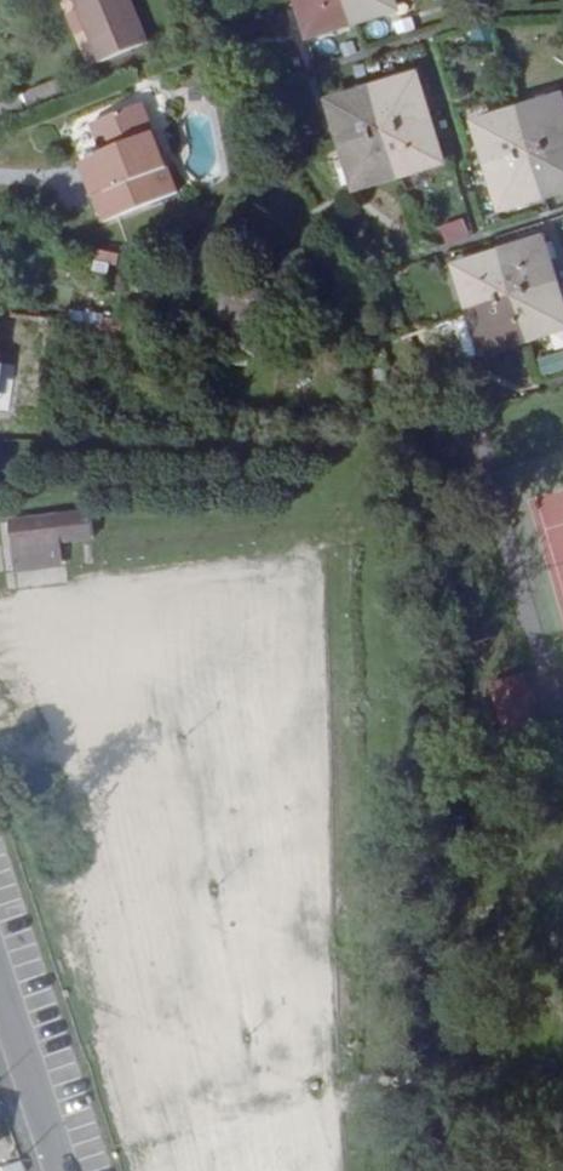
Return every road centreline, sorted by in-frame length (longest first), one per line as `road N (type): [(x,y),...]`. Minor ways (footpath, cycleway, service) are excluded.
road 1 (residential): [(52,1170),(0,1008)]

